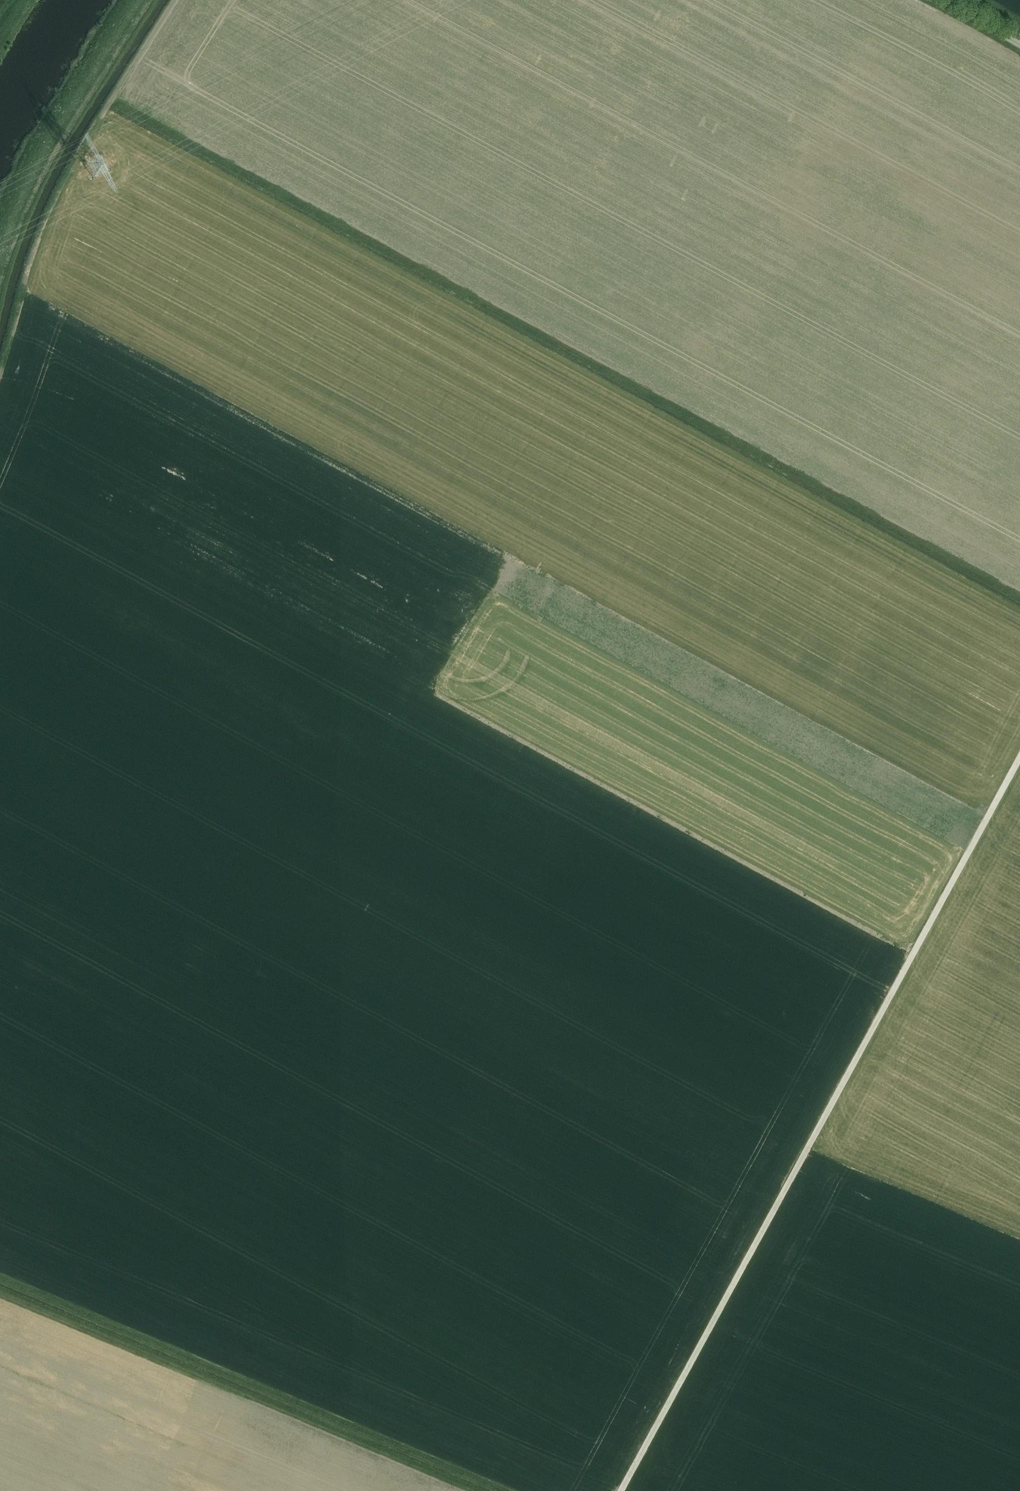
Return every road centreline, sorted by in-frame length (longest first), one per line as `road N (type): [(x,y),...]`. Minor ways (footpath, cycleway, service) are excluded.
road 1 (track): [(1019,757),(620,1490)]

